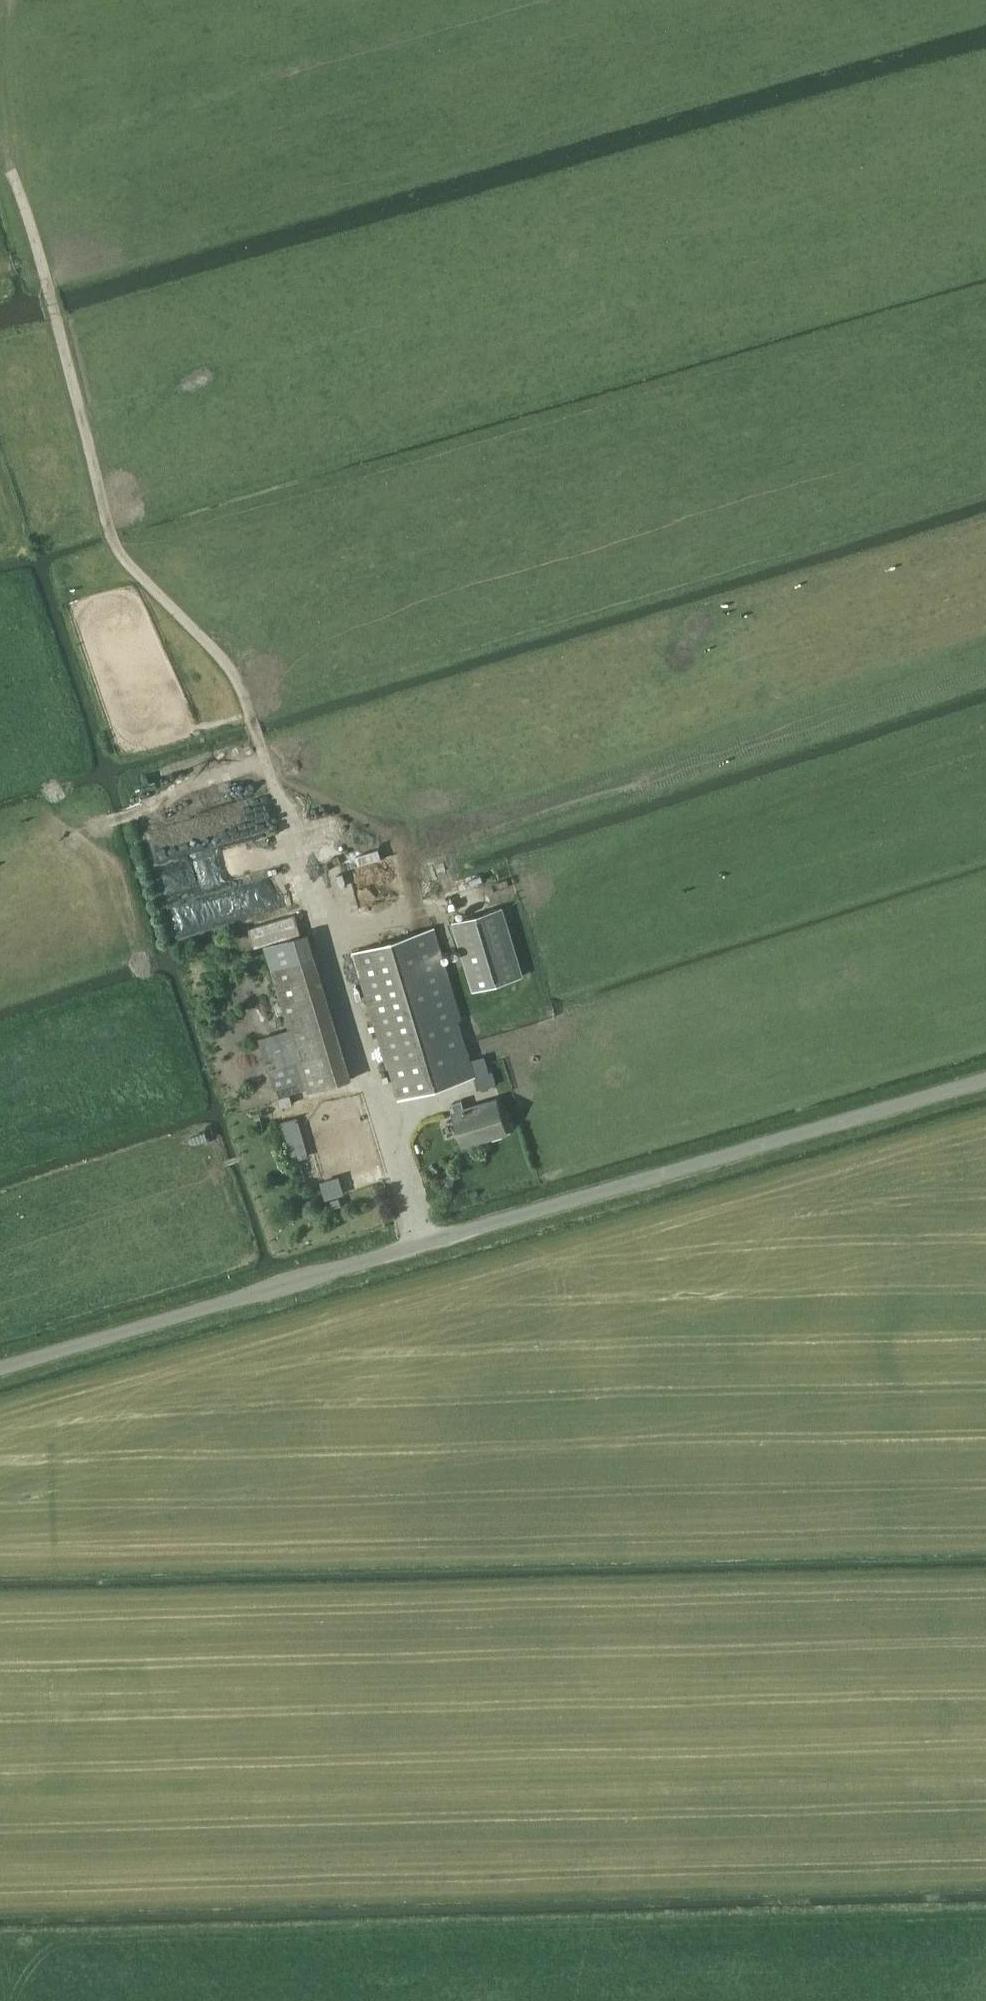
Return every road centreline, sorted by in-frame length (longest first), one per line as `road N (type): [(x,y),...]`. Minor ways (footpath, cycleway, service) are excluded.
road 1 (tertiary): [(0,1369),(985,1079)]
road 2 (track): [(9,0),(6,152),(118,546),(233,672),(324,920)]

